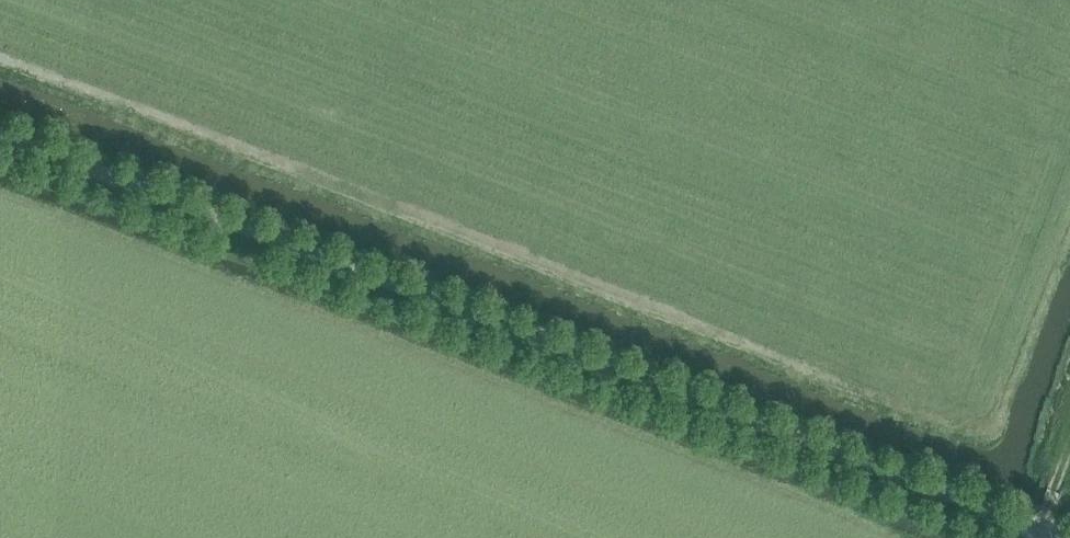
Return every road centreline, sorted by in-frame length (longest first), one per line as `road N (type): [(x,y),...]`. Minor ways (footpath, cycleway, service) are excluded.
road 1 (unclassified): [(1065,537),(0,133)]

